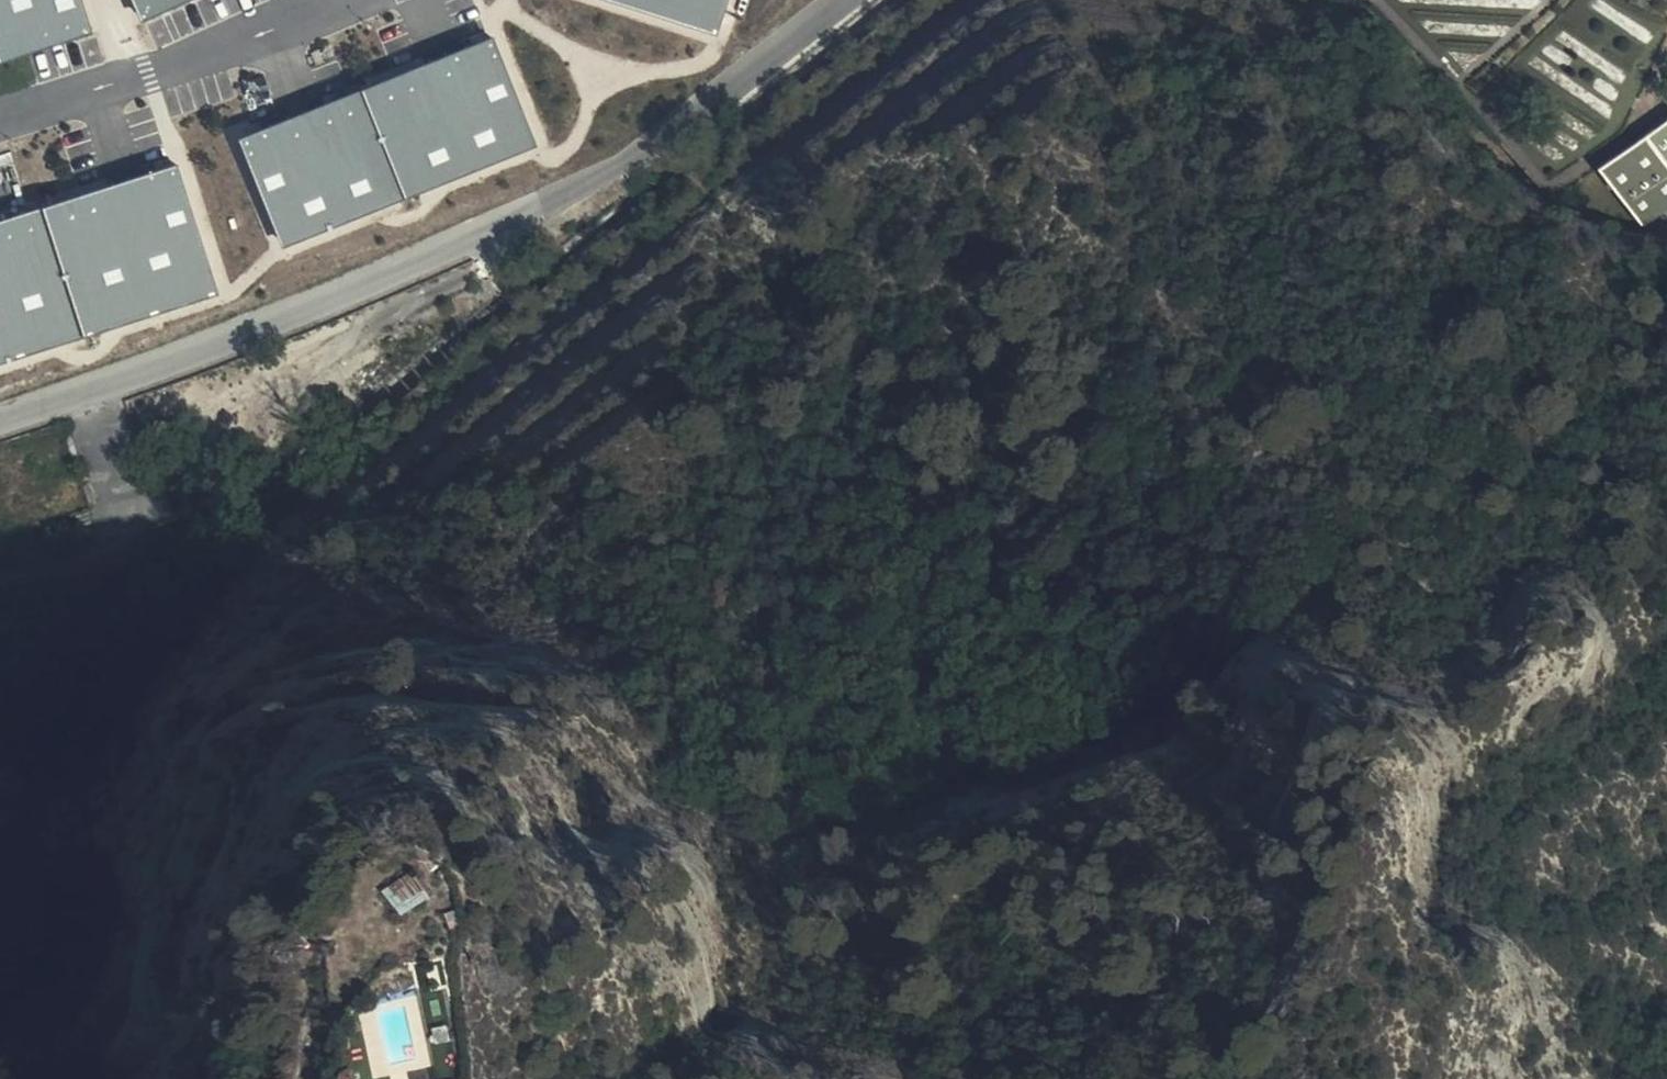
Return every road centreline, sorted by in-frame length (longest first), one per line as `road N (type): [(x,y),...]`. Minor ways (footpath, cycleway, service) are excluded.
road 1 (unclassified): [(0,428),(346,300),(617,167),(840,0)]

